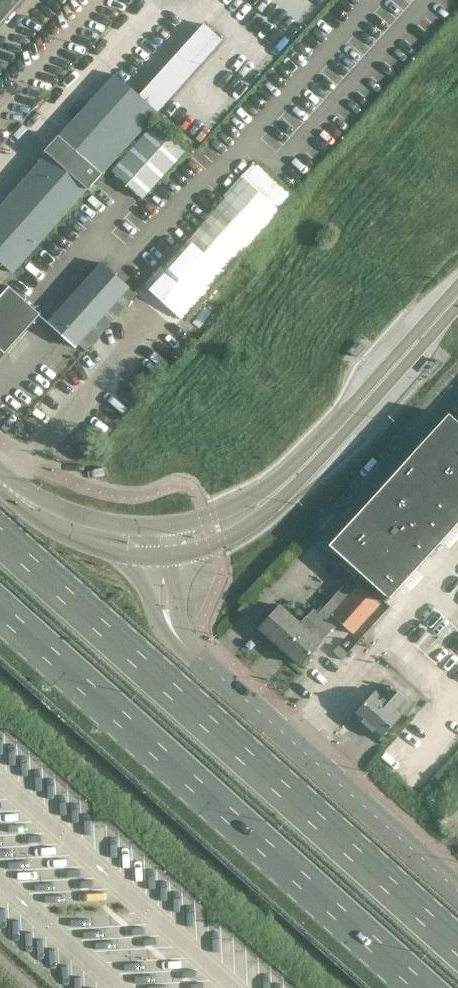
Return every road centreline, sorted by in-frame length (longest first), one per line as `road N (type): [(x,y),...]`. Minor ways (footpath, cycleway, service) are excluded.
road 1 (trunk): [(457,948),(0,537)]
road 2 (trunk): [(0,601),(431,987)]
road 3 (unclassified): [(457,890),(179,639)]
road 4 (tertiary): [(457,296),(278,490)]
road 5 (tertiary): [(17,495),(60,534),(149,556)]
road 6 (tertiary): [(159,525),(102,521),(17,495)]
road 7 (tertiary): [(172,556),(243,530),(278,490)]
road 8 (tertiary): [(278,490),(159,525)]

